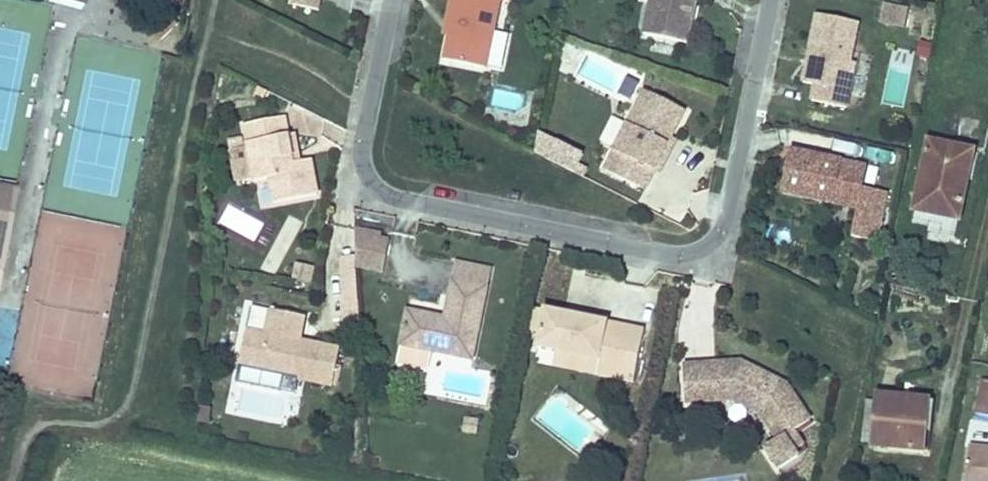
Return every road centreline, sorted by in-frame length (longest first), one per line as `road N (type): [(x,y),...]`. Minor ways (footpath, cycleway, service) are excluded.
road 1 (residential): [(393,0),(362,156),(396,199),(680,255),(704,248),(727,222),(772,0)]

